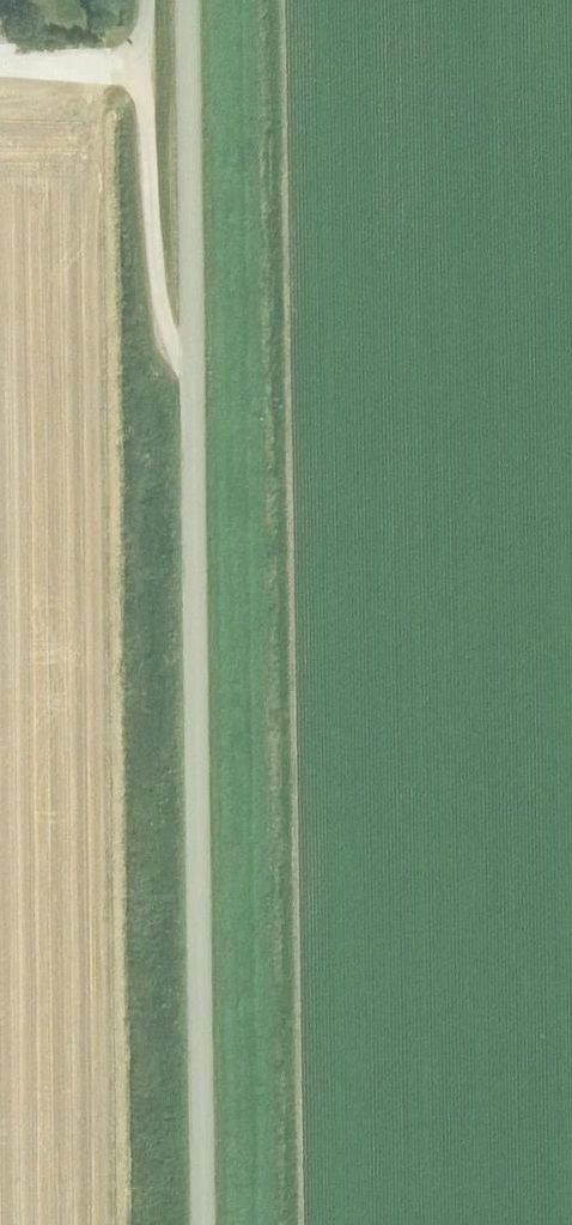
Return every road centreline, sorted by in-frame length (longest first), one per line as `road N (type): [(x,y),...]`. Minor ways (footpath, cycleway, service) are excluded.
road 1 (unclassified): [(206,1224),(187,0)]

